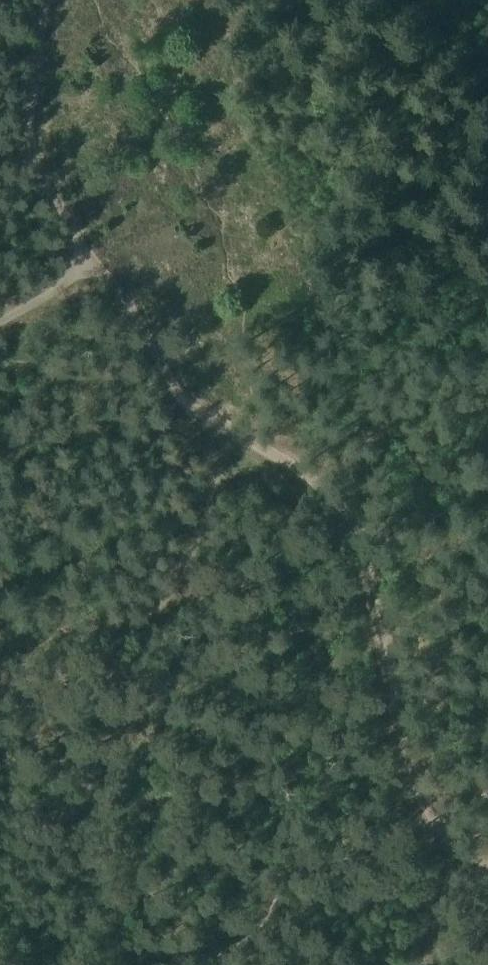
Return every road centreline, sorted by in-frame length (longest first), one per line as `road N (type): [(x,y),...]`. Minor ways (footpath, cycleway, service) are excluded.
road 1 (track): [(487,858),(458,853),(405,731),(348,536),(310,483),(195,420),(93,267)]
road 2 (track): [(255,447),(194,484),(188,562),(159,618),(59,638),(0,677)]
road 3 (track): [(93,267),(47,176),(30,93),(46,0)]

